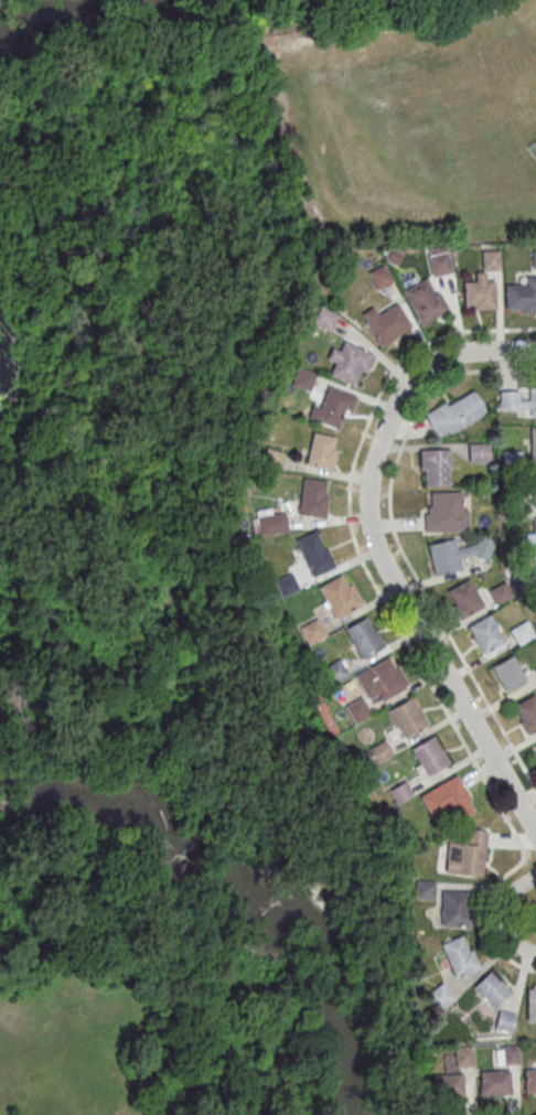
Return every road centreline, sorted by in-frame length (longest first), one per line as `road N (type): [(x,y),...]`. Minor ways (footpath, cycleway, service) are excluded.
road 1 (residential): [(535,836),(373,542),(371,469),(401,392)]
road 2 (residential): [(535,350),(460,354),(401,392)]

